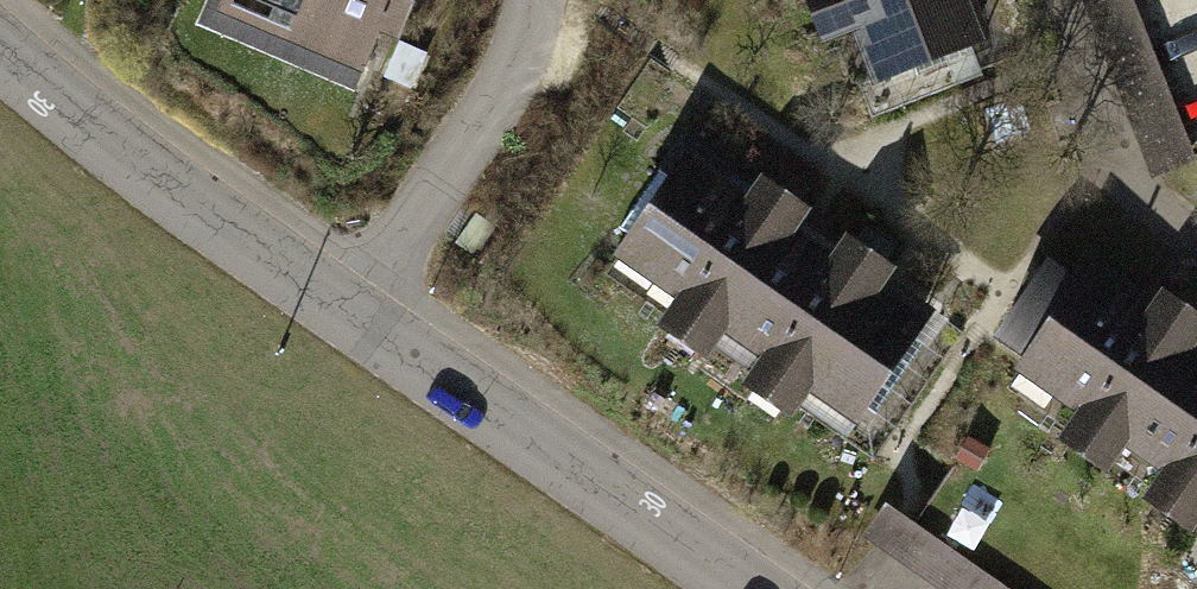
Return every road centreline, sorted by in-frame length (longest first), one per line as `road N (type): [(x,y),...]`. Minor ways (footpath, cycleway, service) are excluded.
road 1 (residential): [(353,311),(756,588)]
road 2 (residential): [(0,42),(182,190),(353,311)]
road 3 (residential): [(529,0),(519,74),(353,311)]

